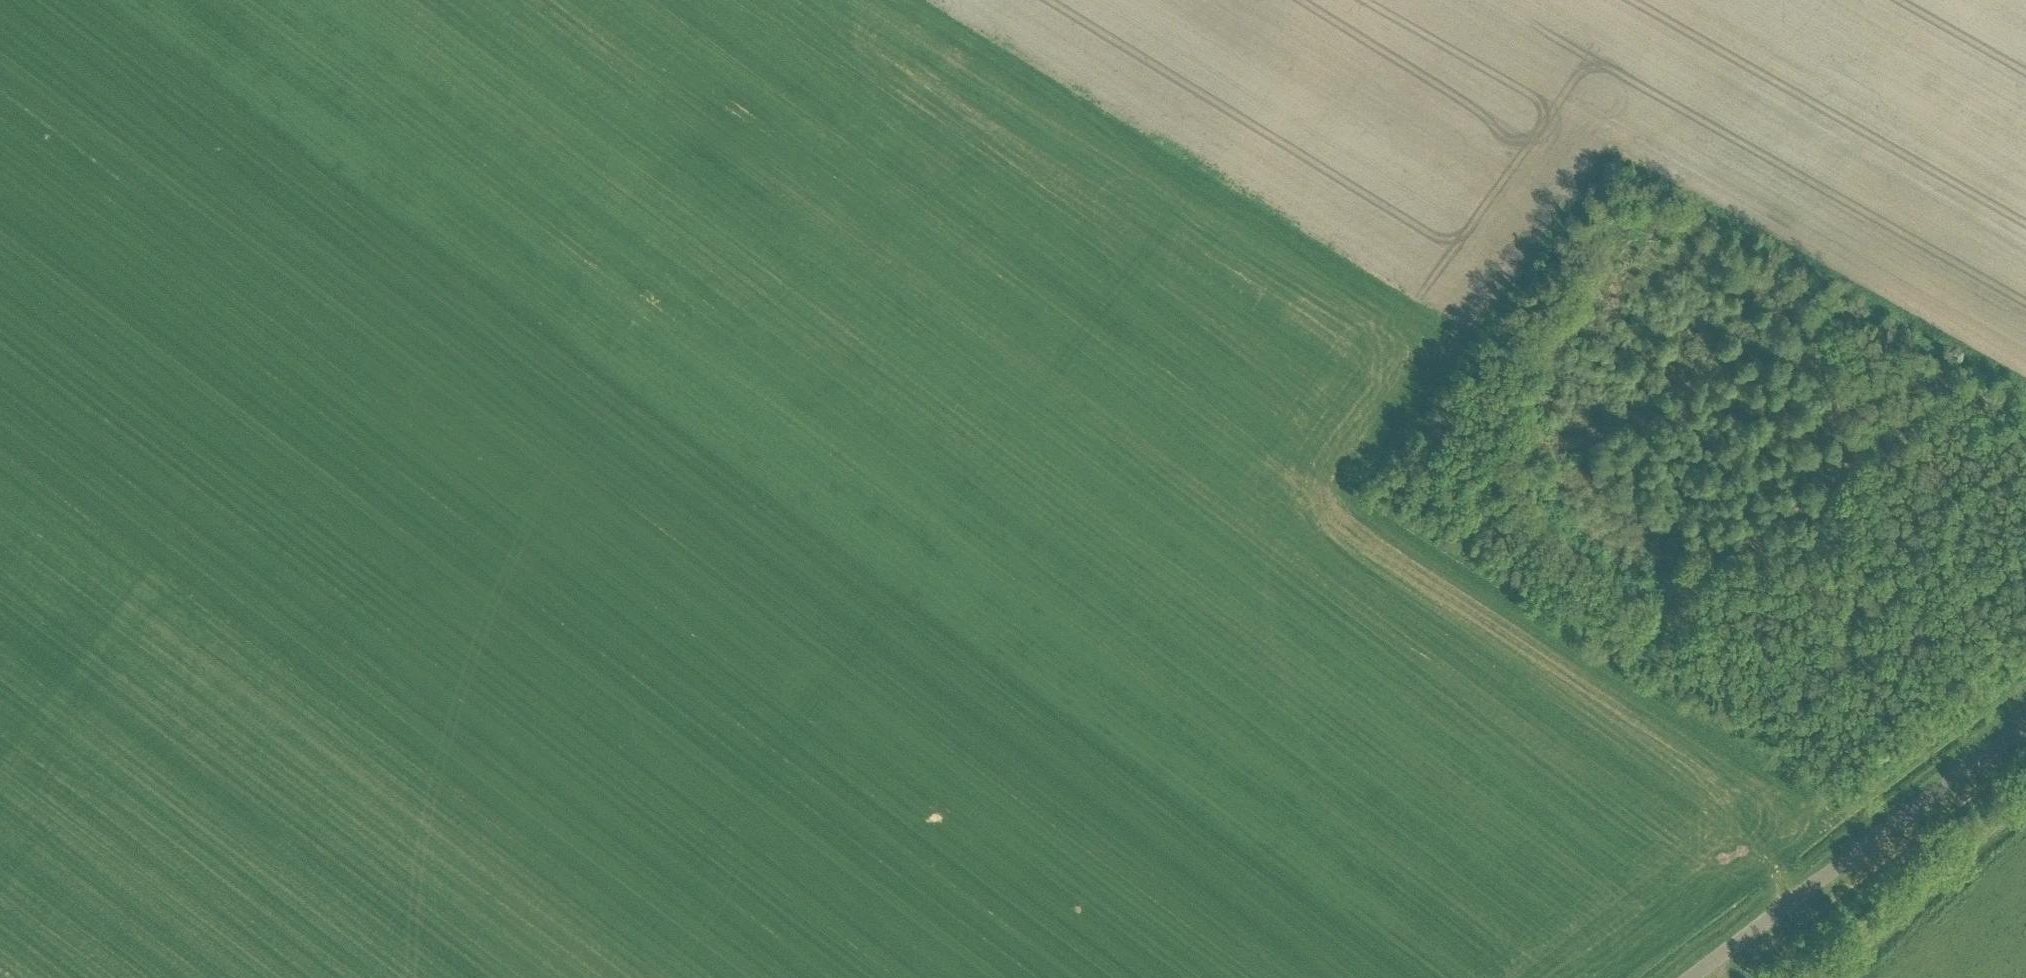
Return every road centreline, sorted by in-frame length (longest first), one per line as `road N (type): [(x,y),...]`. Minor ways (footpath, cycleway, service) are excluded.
road 1 (unclassified): [(1688,977),(2025,722)]

